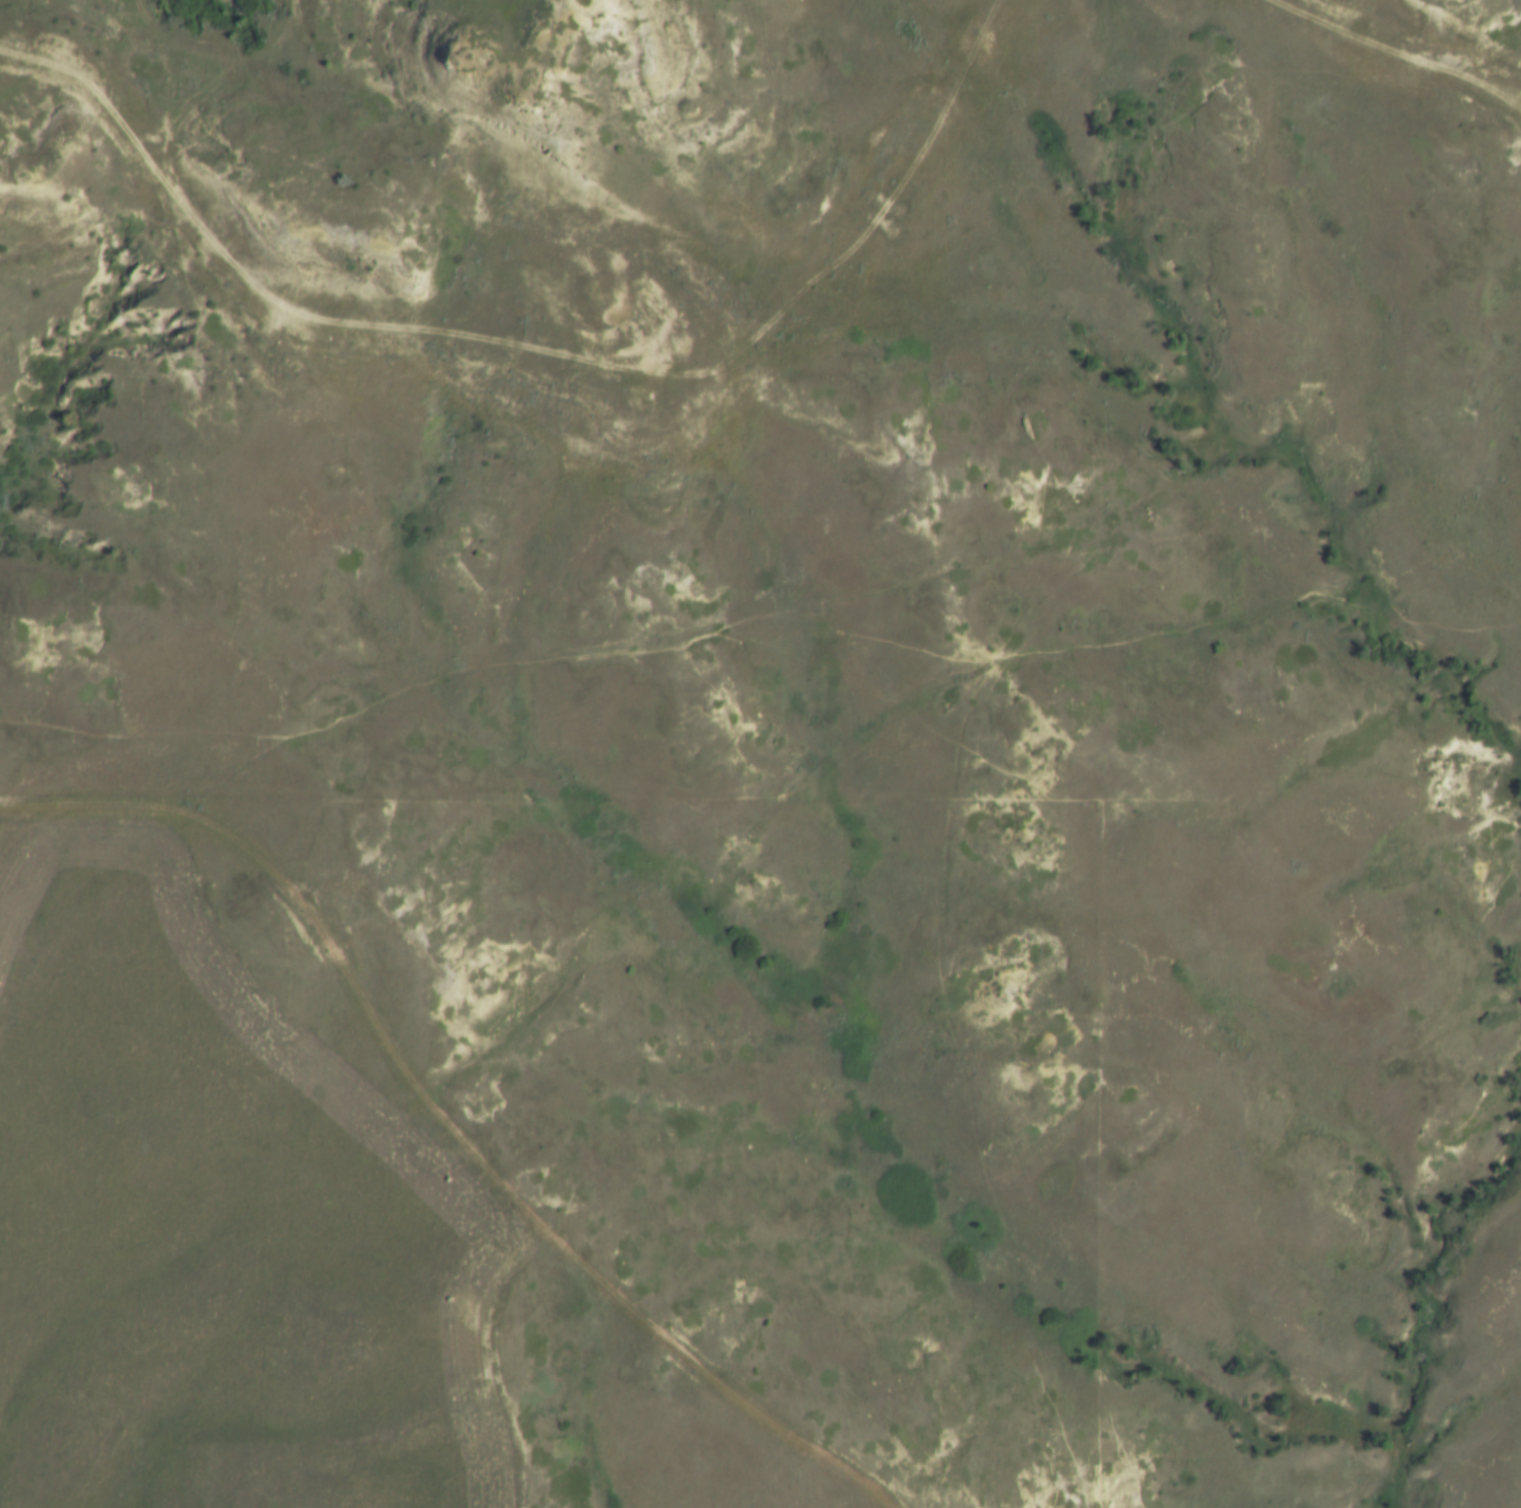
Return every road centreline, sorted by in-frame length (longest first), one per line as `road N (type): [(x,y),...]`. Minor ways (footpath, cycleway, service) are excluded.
road 1 (track): [(994,0),(909,176),(874,225),(836,265),(790,295),(747,349),(709,371),(649,374),(468,332),(329,324),(274,304),(224,261),(115,110),(76,70),(0,50)]
road 2 (track): [(887,1507),(743,1414),(574,1264),(459,1143),(294,904),(217,828),(145,806),(0,808)]
road 3 (track): [(1520,110),(1482,81),(1272,0)]

